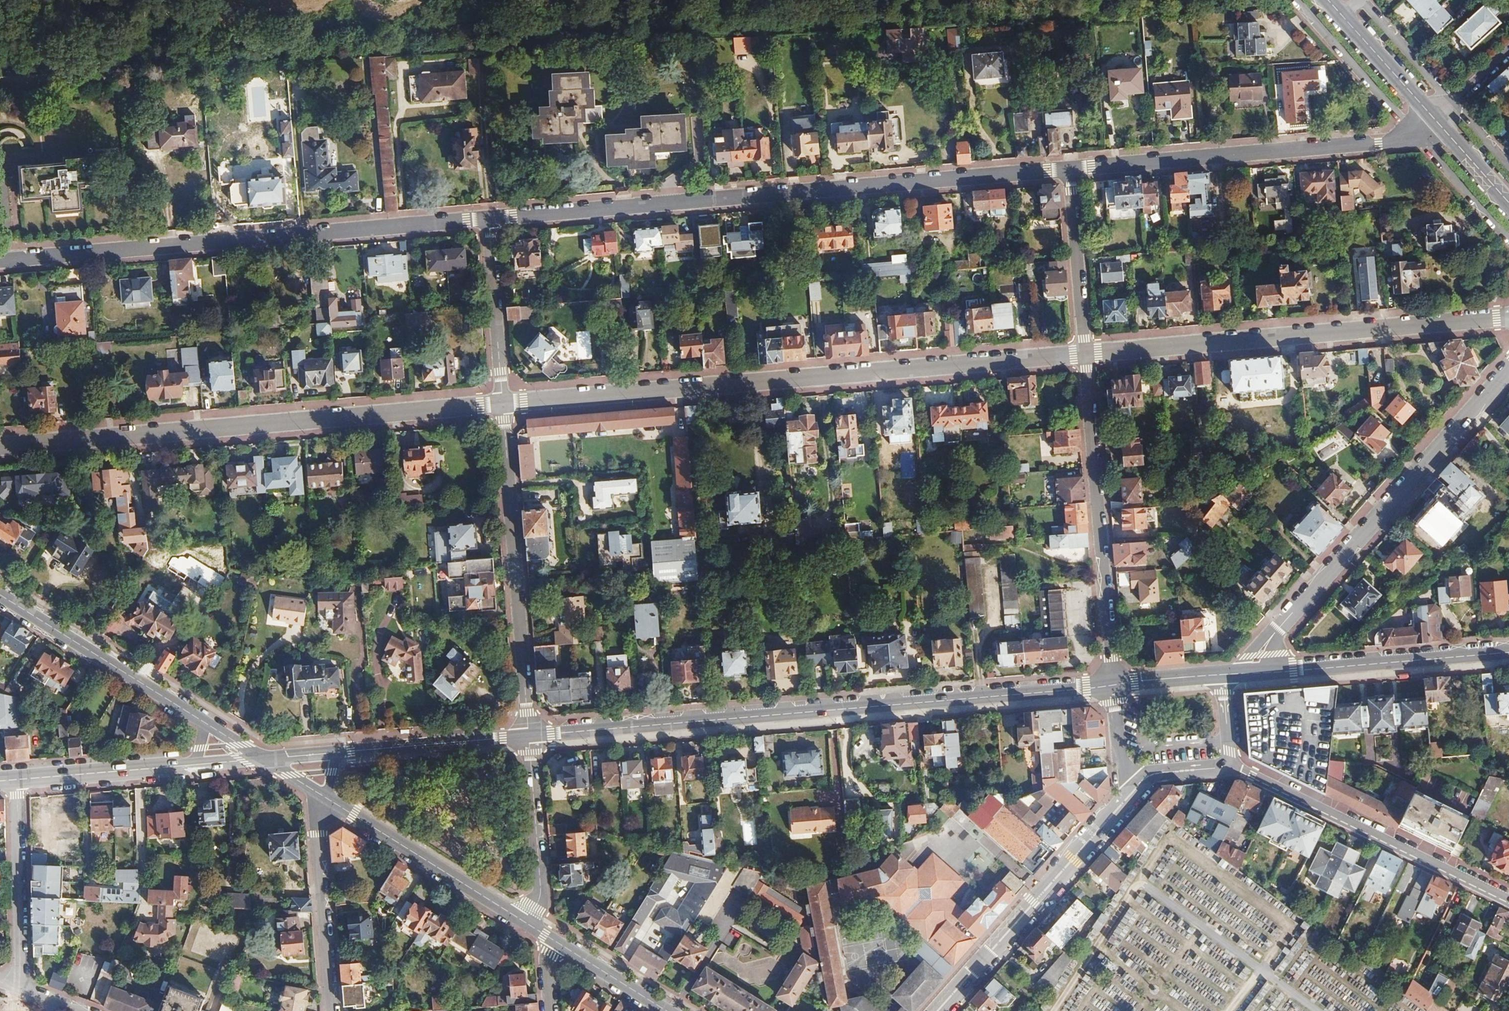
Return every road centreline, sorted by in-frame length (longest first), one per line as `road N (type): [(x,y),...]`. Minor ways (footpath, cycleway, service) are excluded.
road 1 (tertiary): [(527,737),(1111,685)]
road 2 (residential): [(502,406),(1086,355)]
road 3 (residential): [(488,222),(1071,173)]
road 4 (residential): [(0,450),(502,406)]
road 5 (residential): [(0,260),(488,222)]
road 6 (residential): [(1086,355),(1508,320)]
road 7 (residential): [(1254,674),(1276,631),(1508,368)]
road 8 (residential): [(1071,173),(1394,143),(1434,119)]
road 9 (residential): [(502,406),(527,737)]
road 10 (residential): [(1086,355),(1111,685)]
road 11 (residential): [(1508,897),(1230,766)]
road 12 (residential): [(937,1010),(1138,787)]
road 13 (tertiary): [(1254,674),(1508,652)]
road 14 (tertiary): [(206,722),(0,593)]
road 15 (tertiary): [(524,923),(325,797)]
road 16 (residential): [(331,1010),(315,837),(325,797)]
road 17 (residential): [(12,988),(19,958),(15,779)]
road 18 (residential): [(527,737),(541,891),(524,923)]
road 19 (tertiary): [(338,752),(527,737)]
road 20 (residential): [(488,222),(502,406)]
road 21 (residential): [(1071,173),(1086,355)]
road 22 (tertiary): [(15,779),(196,763)]
road 23 (secondary): [(1340,14),(1434,119)]
road 24 (tertiary): [(665,1010),(554,942)]

